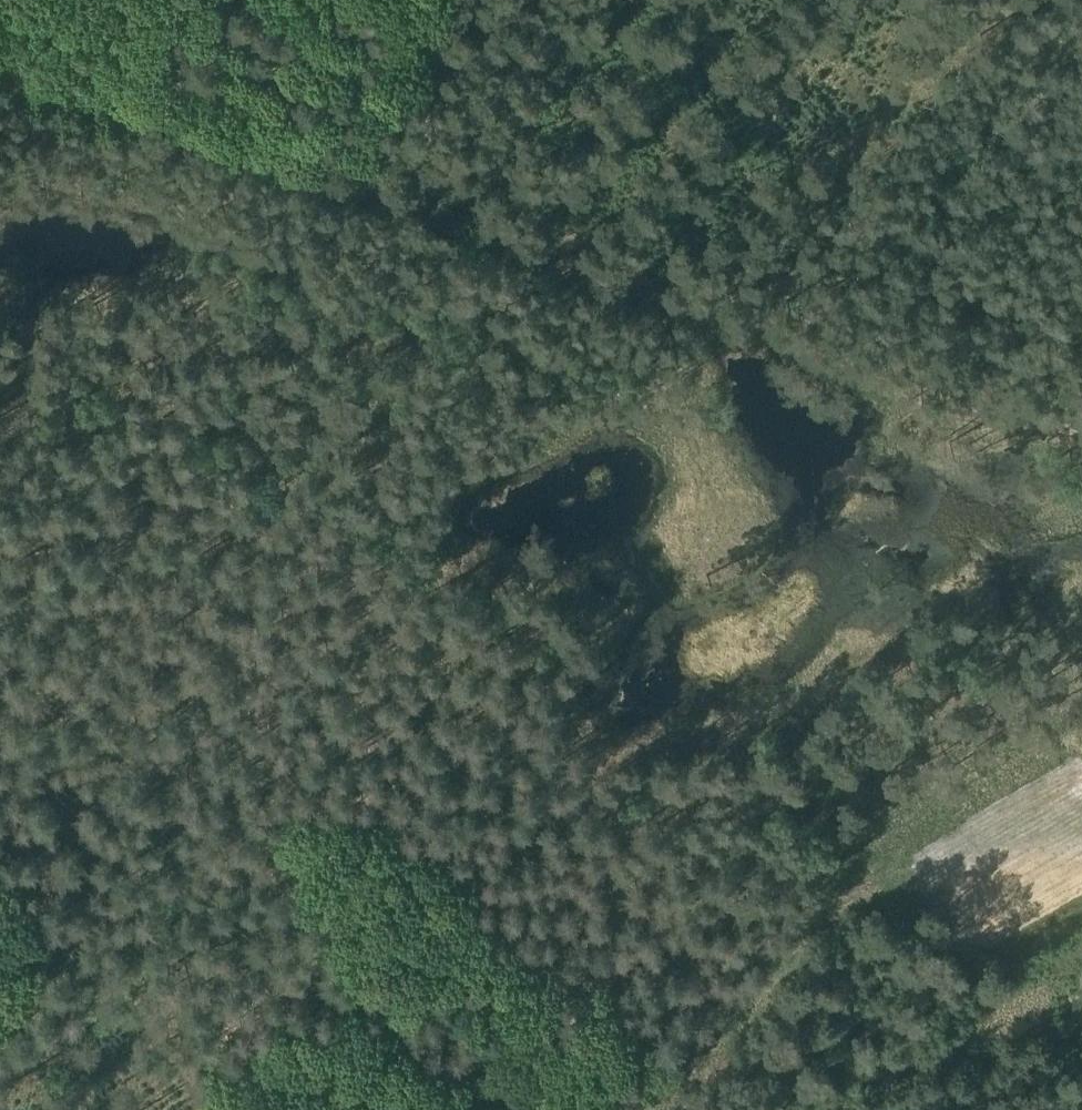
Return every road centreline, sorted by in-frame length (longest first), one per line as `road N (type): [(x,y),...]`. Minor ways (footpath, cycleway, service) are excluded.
road 1 (track): [(1081,435),(932,407),(752,332),(0,54)]
road 2 (track): [(0,764),(485,1109)]

